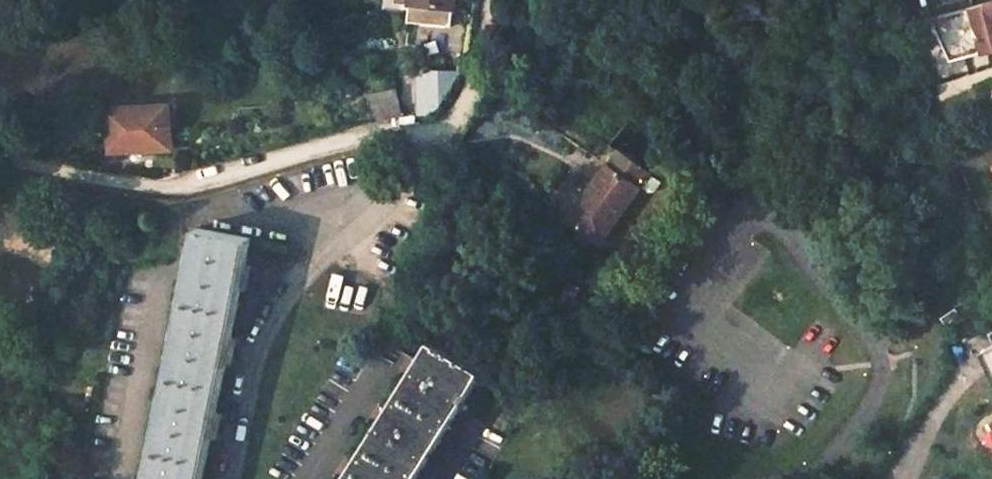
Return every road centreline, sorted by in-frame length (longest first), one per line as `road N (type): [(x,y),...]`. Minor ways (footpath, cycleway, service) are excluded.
road 1 (residential): [(0,158),(163,190),(395,130),(418,135),(446,128),(475,84),(487,0)]

